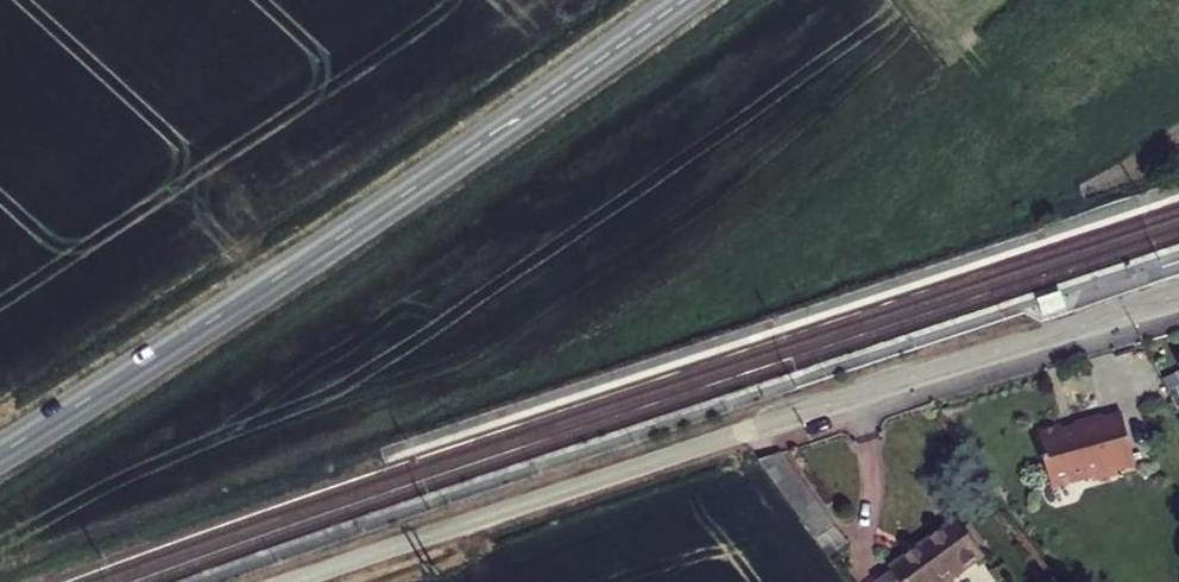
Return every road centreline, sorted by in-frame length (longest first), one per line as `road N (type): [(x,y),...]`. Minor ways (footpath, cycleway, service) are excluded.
road 1 (tertiary): [(0,453),(370,218),(683,0)]
road 2 (unclassified): [(1178,298),(734,433)]
road 3 (unclassified): [(296,581),(734,433)]

